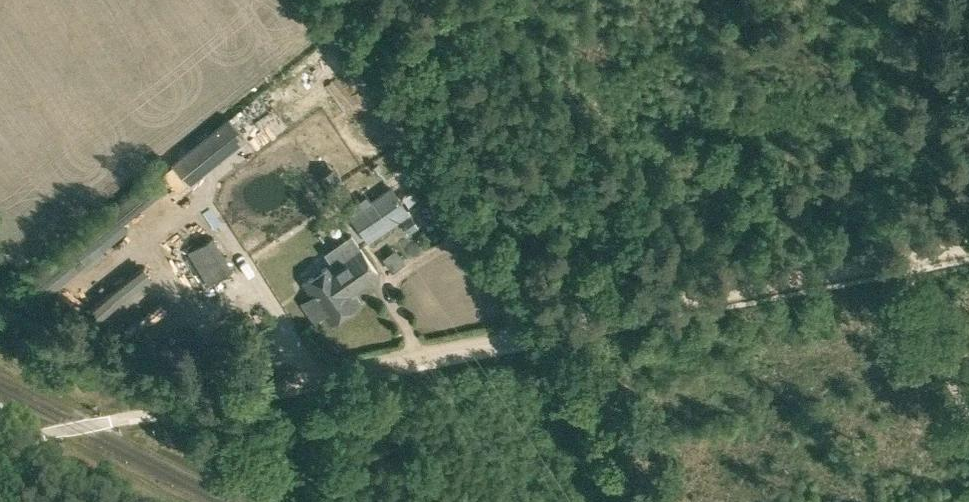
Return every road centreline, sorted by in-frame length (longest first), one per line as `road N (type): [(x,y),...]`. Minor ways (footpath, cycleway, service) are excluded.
road 1 (track): [(968,248),(0,437)]
road 2 (track): [(549,330),(636,501)]
road 3 (track): [(968,420),(905,272)]
road 4 (track): [(901,0),(968,114)]

